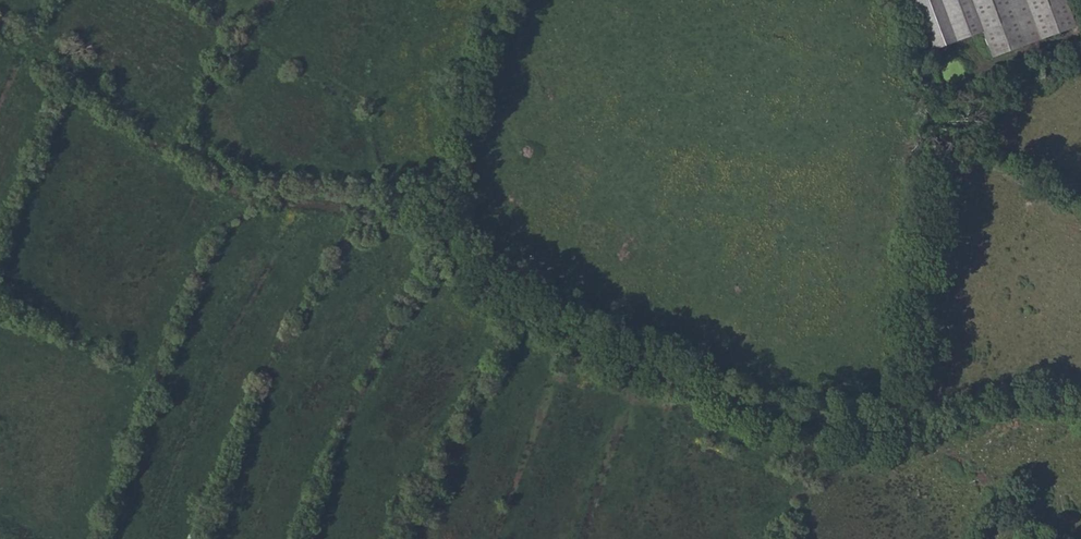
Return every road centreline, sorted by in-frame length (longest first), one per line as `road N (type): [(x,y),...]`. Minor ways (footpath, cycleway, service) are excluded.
road 1 (track): [(903,428),(834,430),(610,346),(527,290),(461,260),(444,202)]
road 2 (track): [(0,32),(232,181),(277,196),(413,207),(444,202)]
road 3 (track): [(1080,420),(1065,405),(1005,405),(903,428)]

